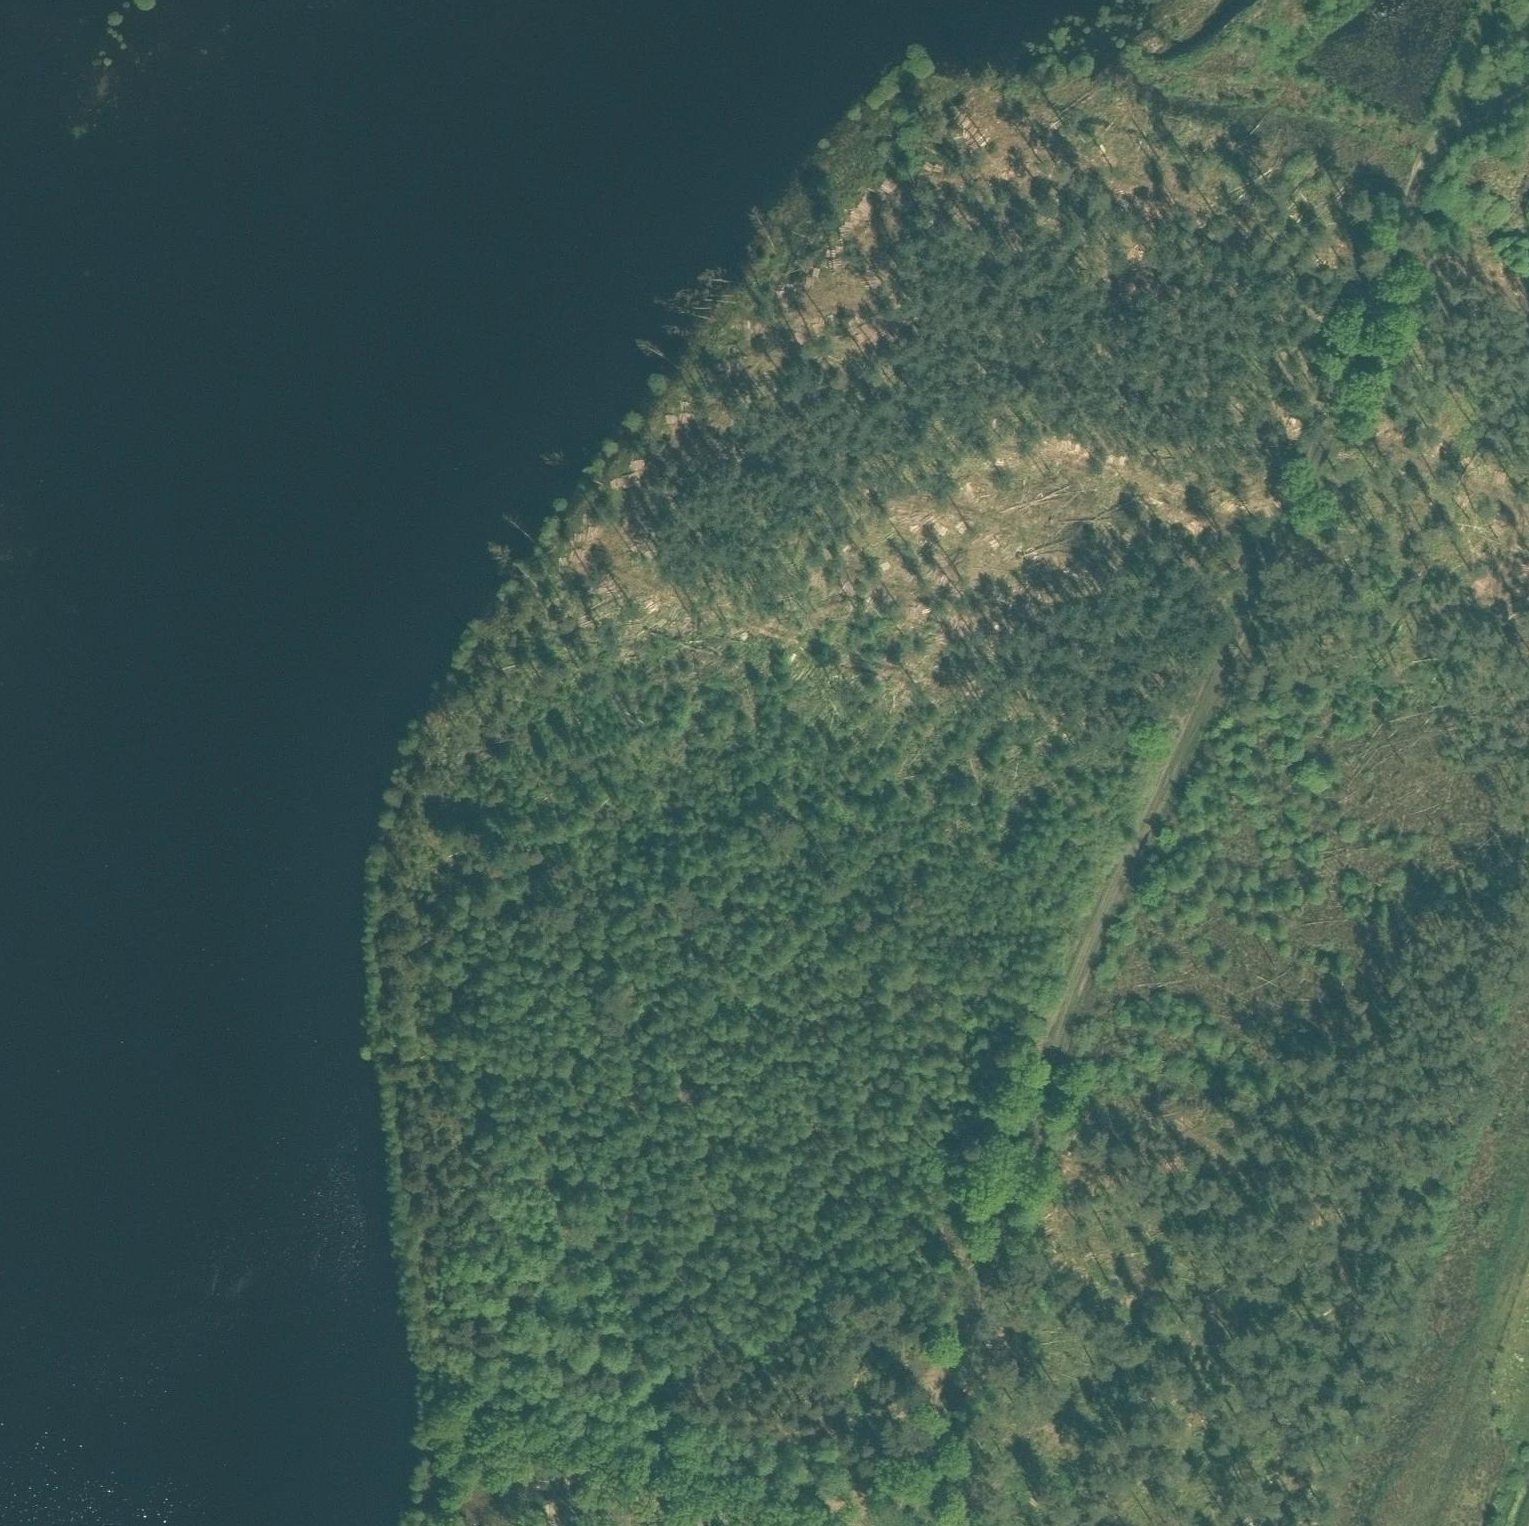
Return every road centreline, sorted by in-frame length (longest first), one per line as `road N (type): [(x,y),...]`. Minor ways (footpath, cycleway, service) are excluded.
road 1 (track): [(1528,84),(1454,126),(1432,148),(1305,484),(1083,957),(935,1442),(902,1525)]

